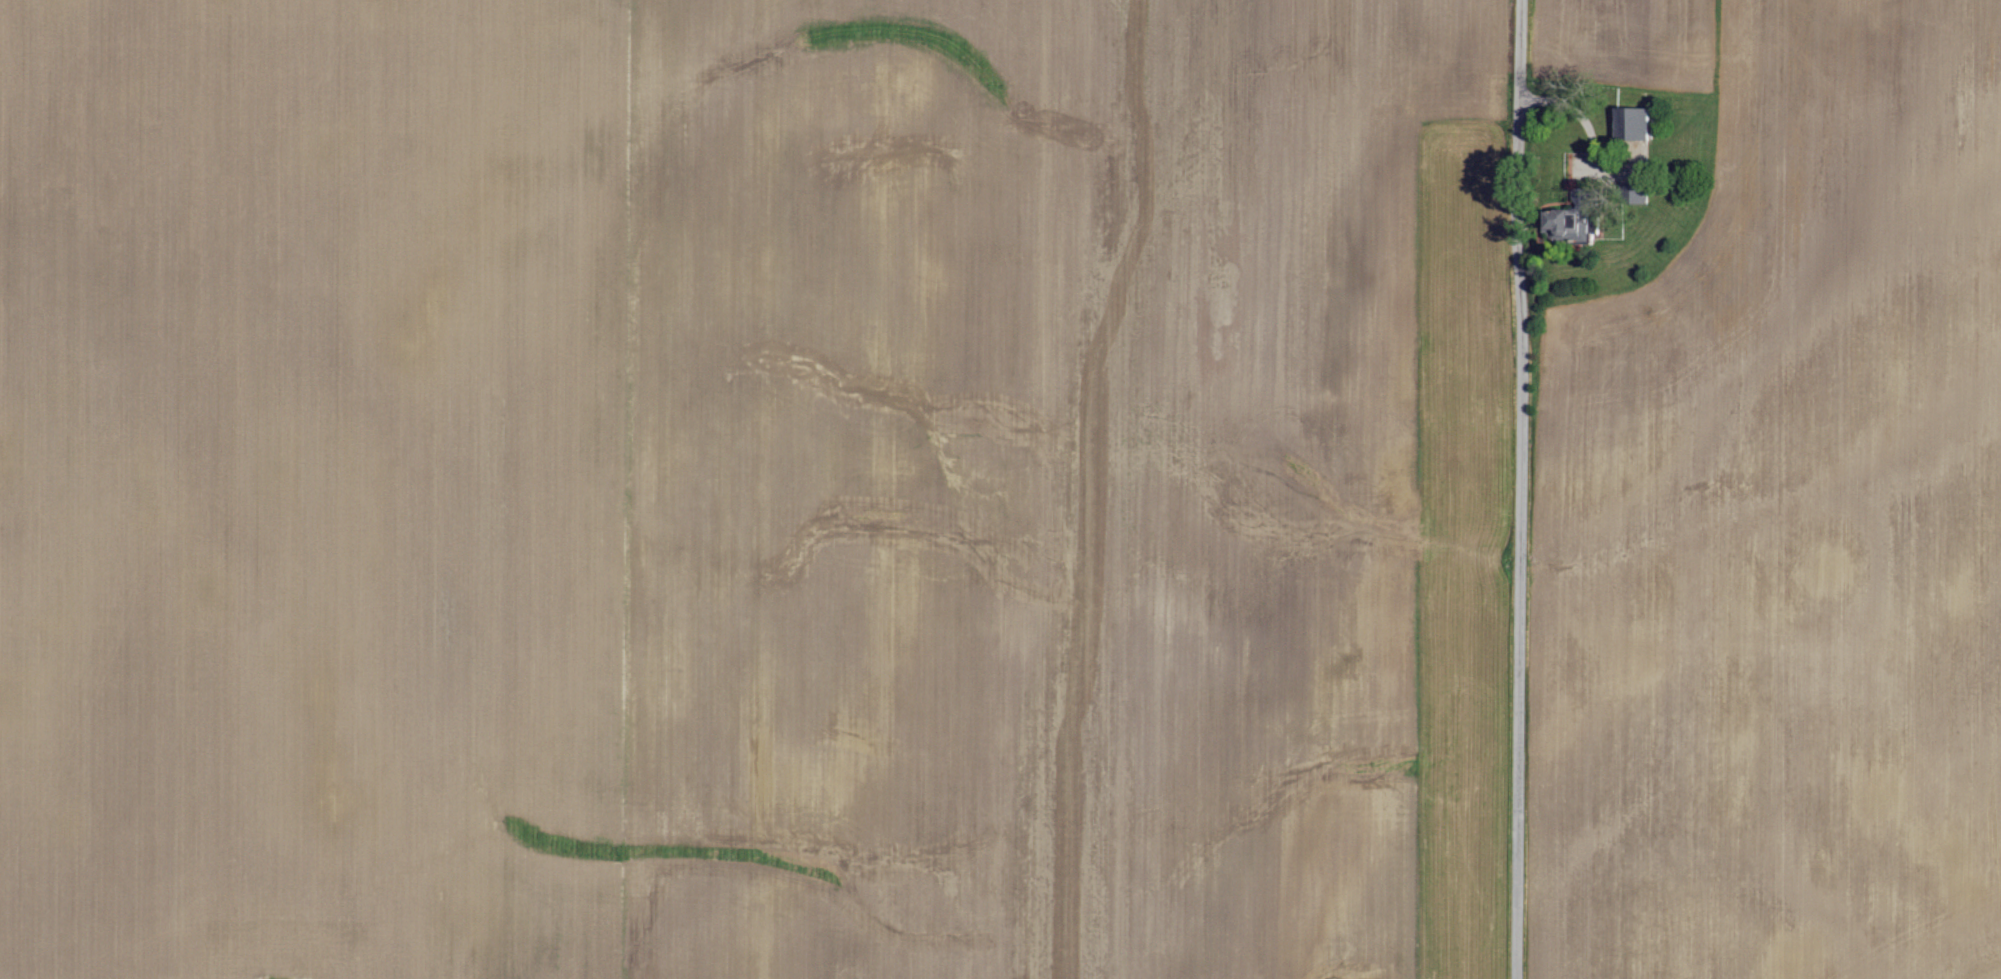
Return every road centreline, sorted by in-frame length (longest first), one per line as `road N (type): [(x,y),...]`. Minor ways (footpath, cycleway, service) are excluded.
road 1 (residential): [(1516,978),(1520,0)]

